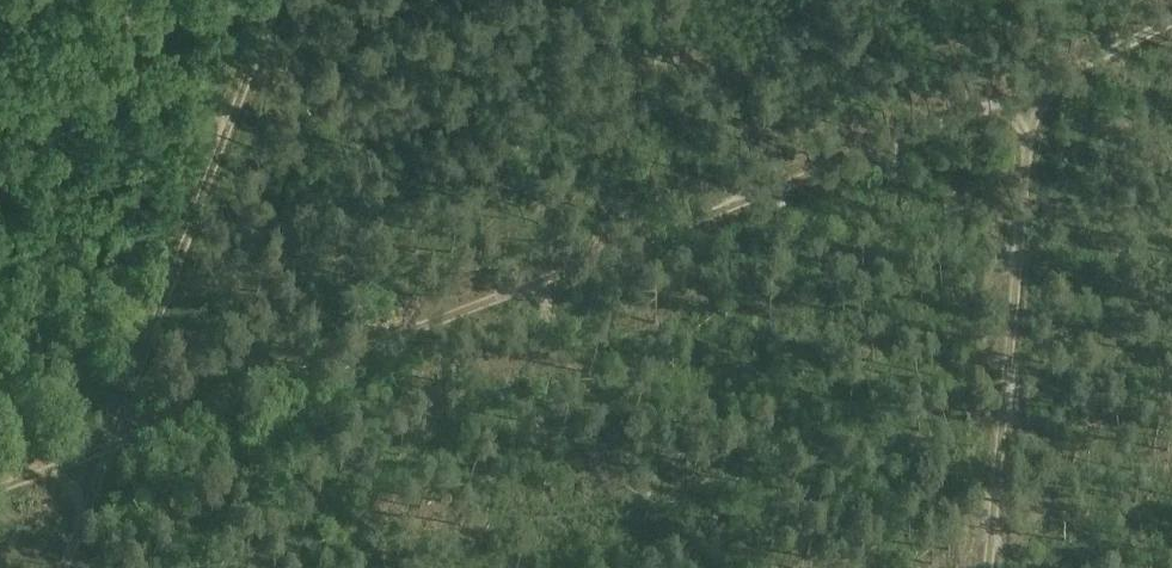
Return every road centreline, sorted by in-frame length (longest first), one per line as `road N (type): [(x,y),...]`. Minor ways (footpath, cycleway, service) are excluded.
road 1 (track): [(1171,33),(1026,101),(104,450)]
road 2 (track): [(282,0),(56,567)]
road 3 (track): [(983,567),(1026,101)]

